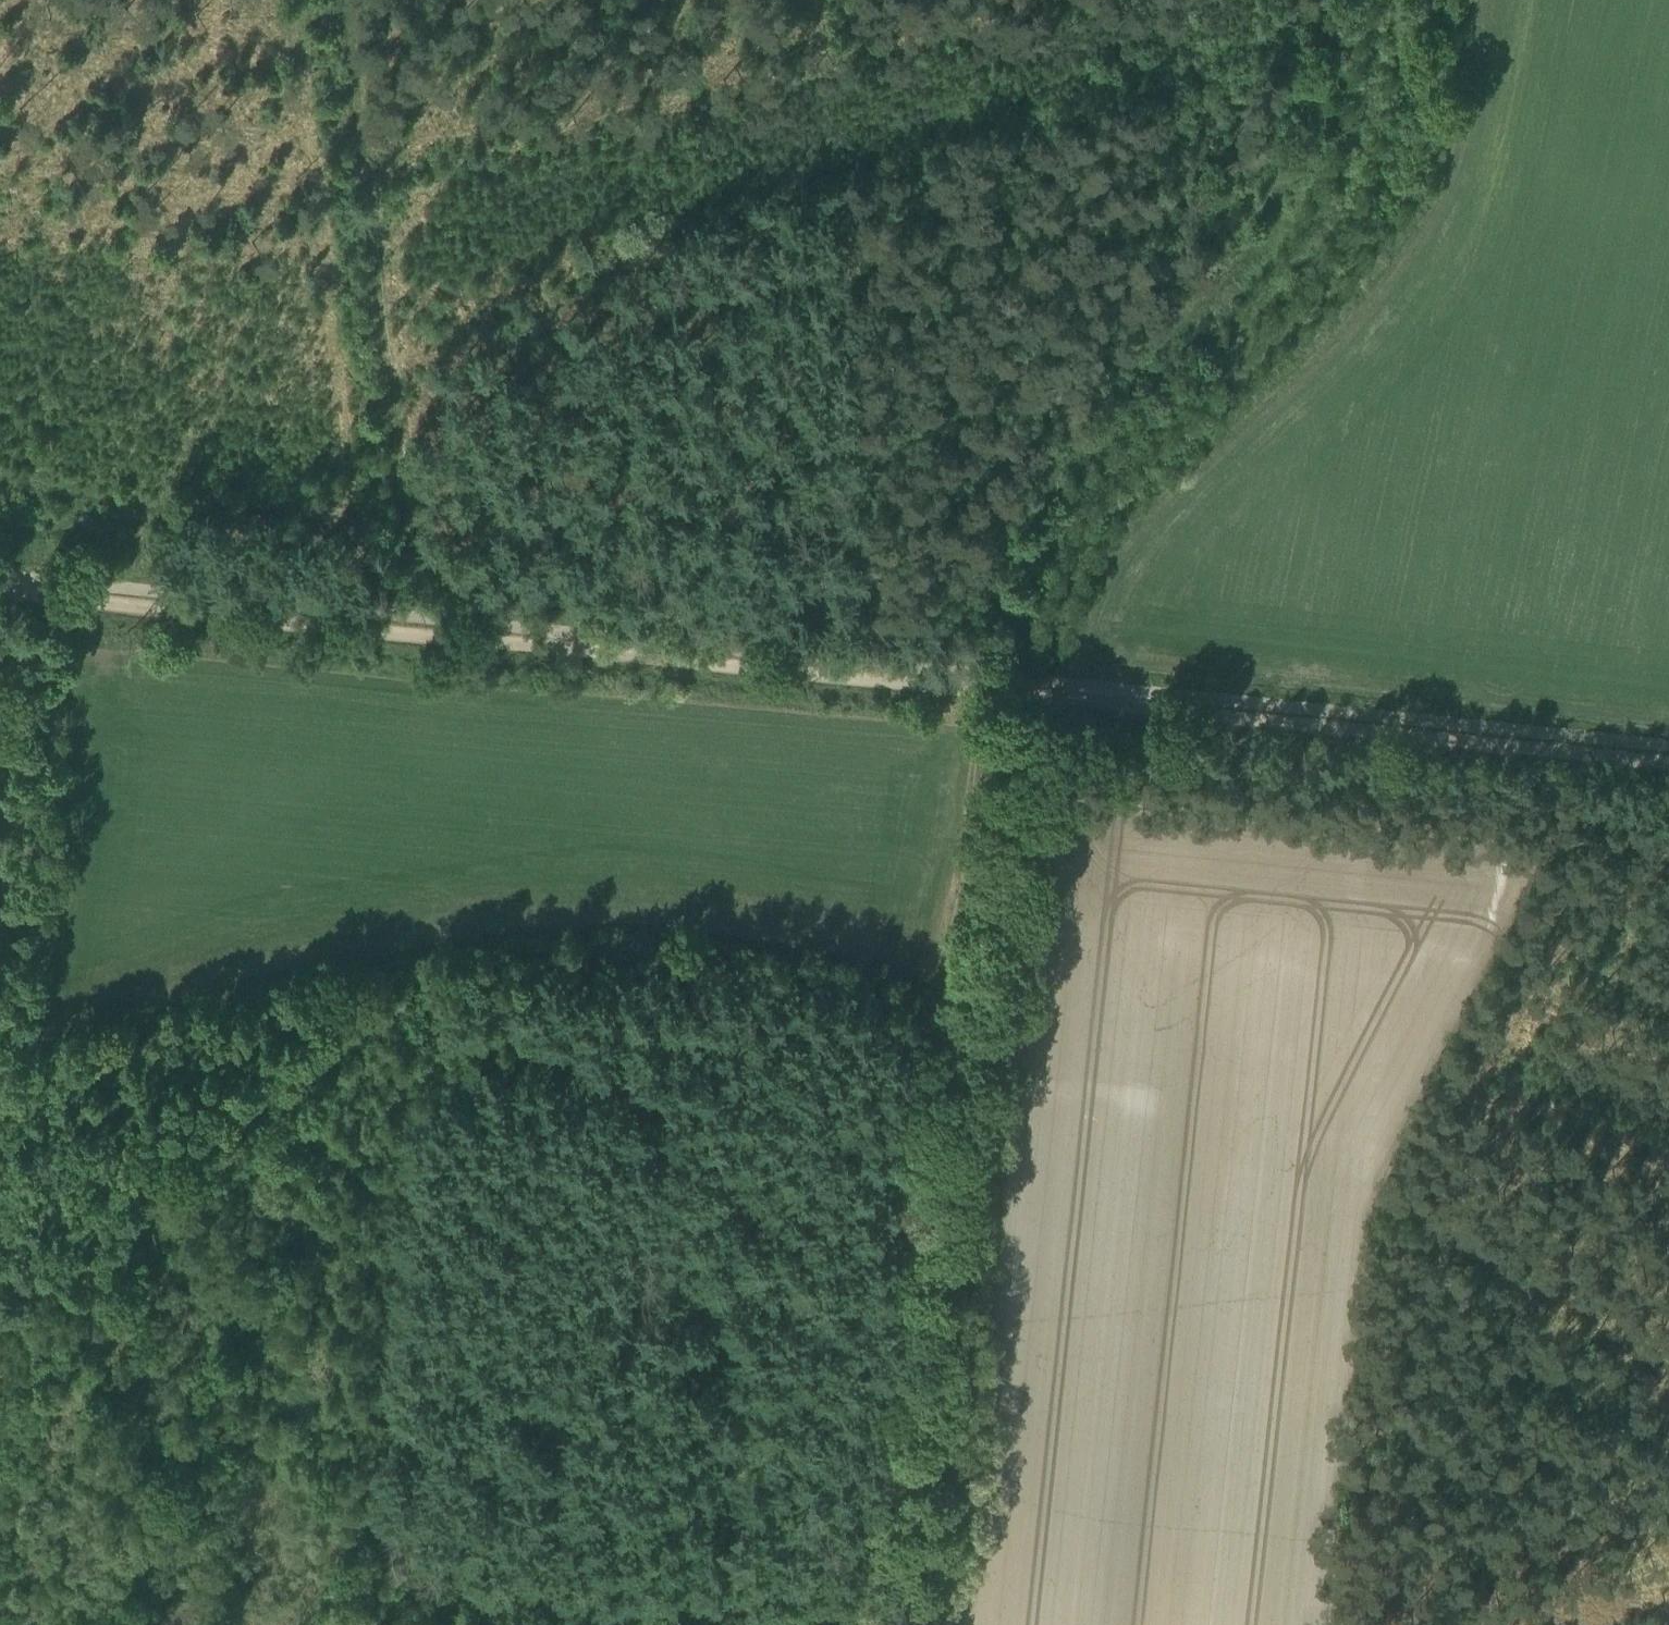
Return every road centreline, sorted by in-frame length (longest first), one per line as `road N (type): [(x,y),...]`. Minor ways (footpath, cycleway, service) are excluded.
road 1 (track): [(0,593),(1668,762)]

